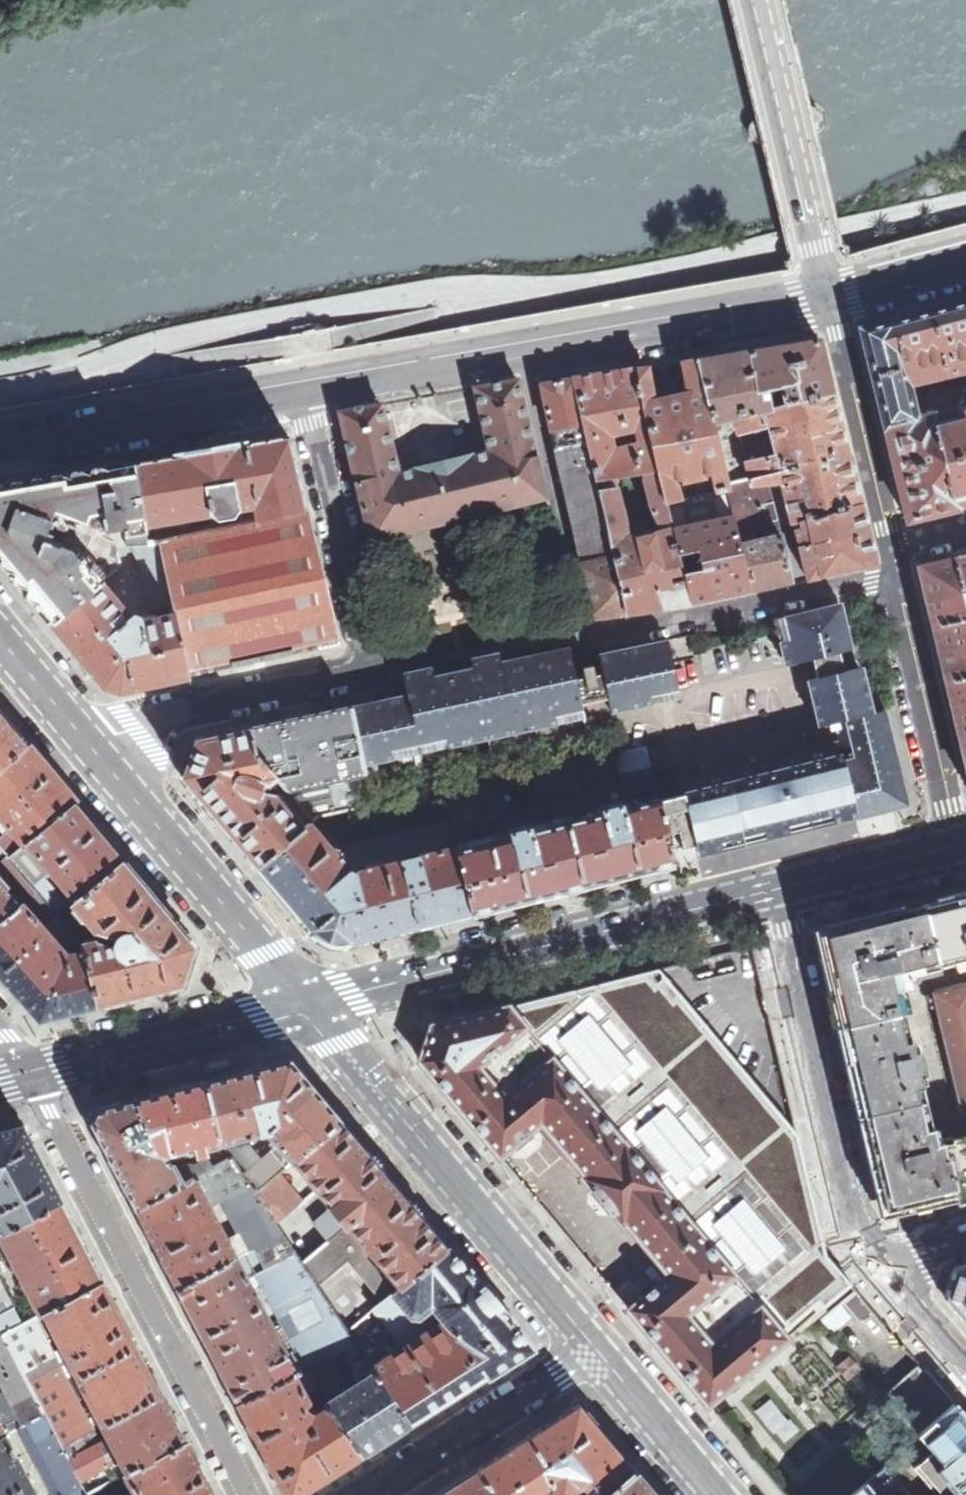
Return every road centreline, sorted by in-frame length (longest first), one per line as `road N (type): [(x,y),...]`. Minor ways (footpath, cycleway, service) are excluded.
road 1 (tertiary): [(965,200),(619,279),(442,292),(239,325),(0,389)]
road 2 (residential): [(523,351),(585,634),(890,581)]
road 3 (residential): [(251,1494),(31,1071)]
road 4 (residential): [(775,885),(314,998)]
road 5 (unclassified): [(595,1342),(314,998)]
road 6 (residential): [(775,885),(845,1213),(859,1249),(877,1267)]
road 7 (residential): [(314,998),(94,752)]
road 8 (secondary): [(0,444),(310,387)]
road 9 (secondary): [(523,351),(828,297)]
road 10 (tertiary): [(755,0),(828,297)]
road 11 (unclassified): [(374,673),(310,387)]
road 12 (residential): [(94,752),(133,730),(374,673)]
road 13 (residential): [(314,998),(31,1071)]
road 14 (residential): [(595,1342),(367,1494)]
road 15 (residential): [(890,581),(941,810),(958,840)]
road 16 (residential): [(828,297),(886,550)]
road 17 (secondary): [(310,387),(523,351)]
road 18 (unclassified): [(723,1494),(595,1342)]
road 19 (residential): [(958,840),(775,885)]
road 20 (residential): [(94,752),(0,634)]
road 21 (secondary): [(828,297),(965,260)]
road 22 (residential): [(877,1267),(965,1371)]

